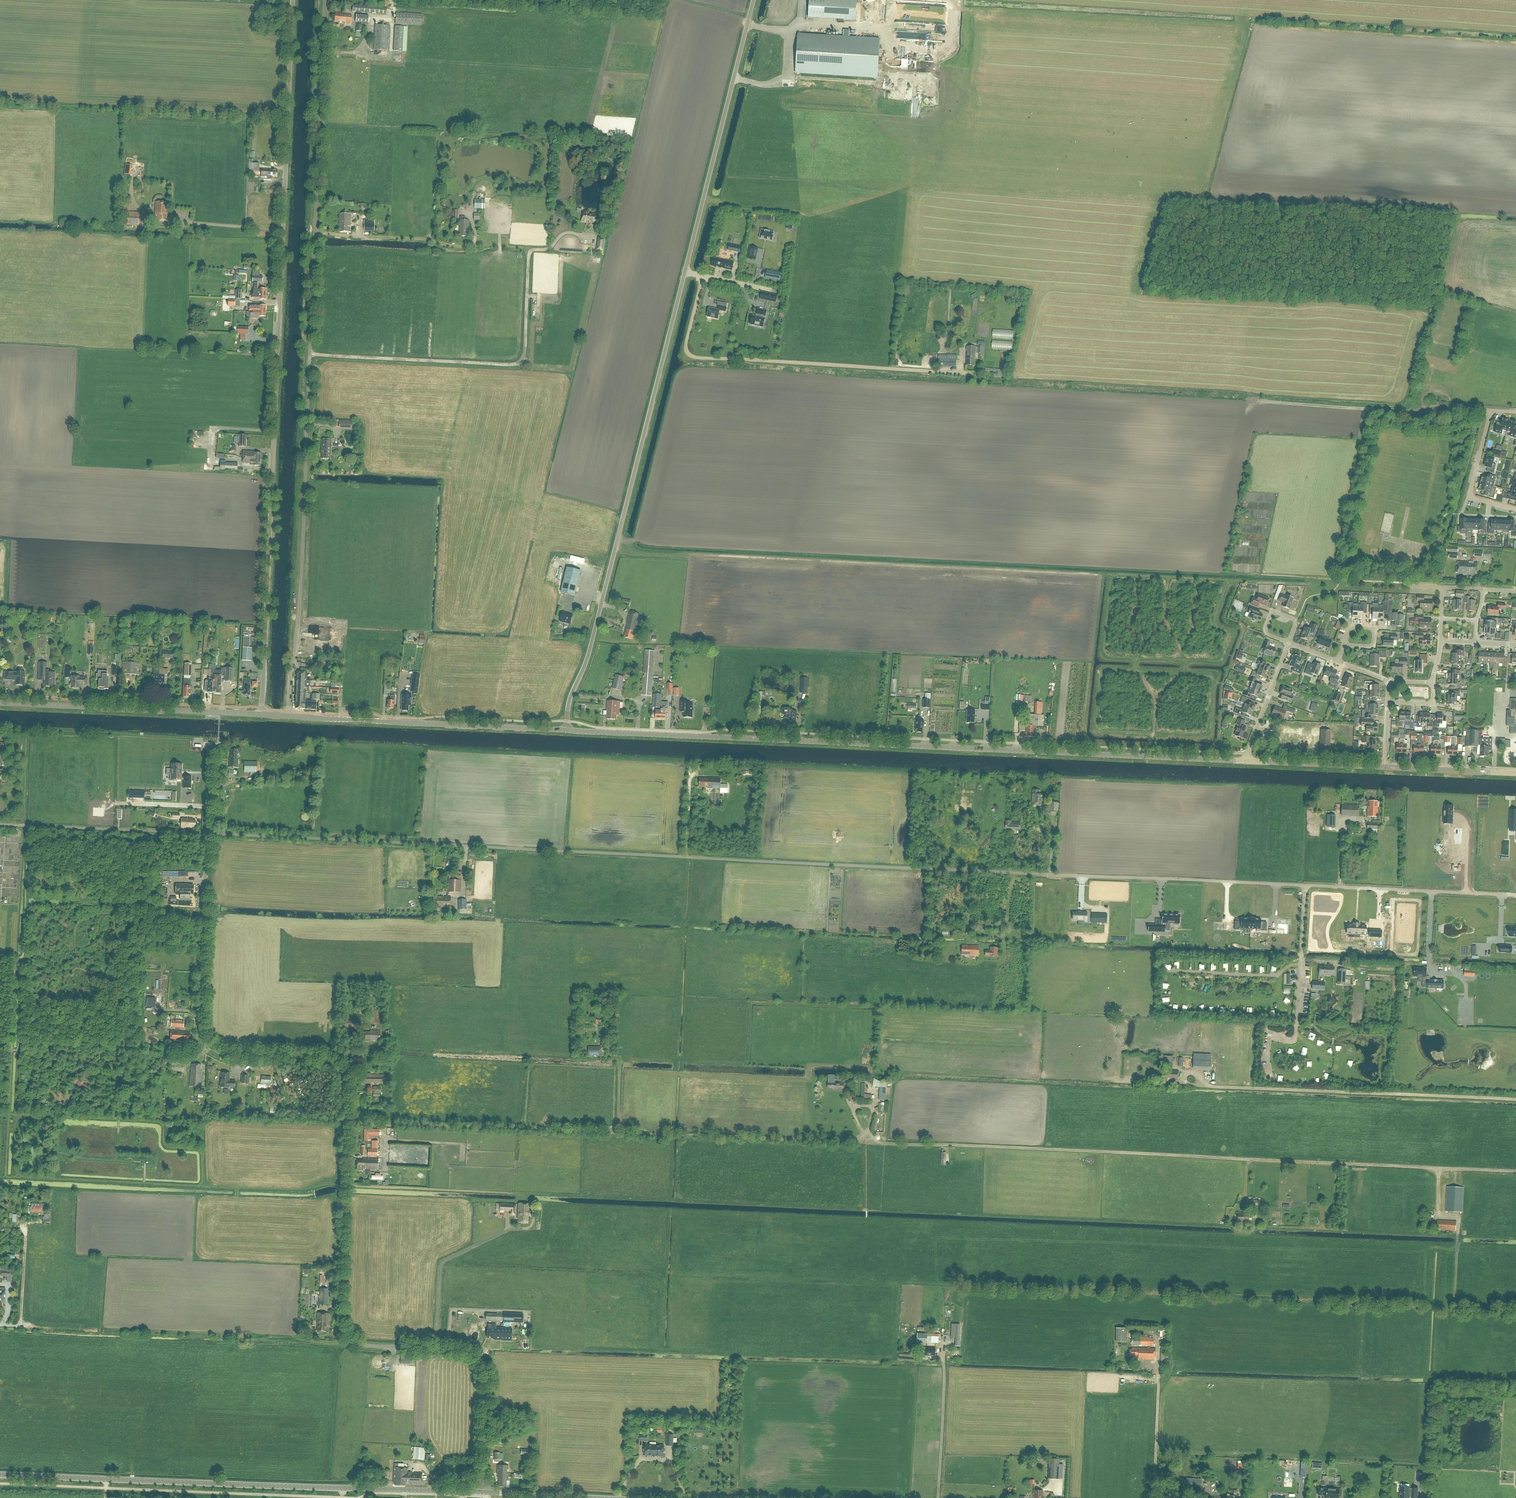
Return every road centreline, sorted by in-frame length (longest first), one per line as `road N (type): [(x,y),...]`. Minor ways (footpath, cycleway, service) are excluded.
road 1 (unclassified): [(1515,895),(206,833)]
road 2 (track): [(345,1123),(1515,1172)]
road 3 (unclassified): [(483,1492),(486,1381),(478,1359),(459,1350),(360,1344),(341,1326),(340,1070),(319,1058),(223,1053),(203,1037),(206,833)]
road 4 (unclassified): [(289,716),(325,0)]
road 5 (unclassified): [(262,714),(292,0)]
road 6 (tertiary): [(1245,761),(566,730)]
road 7 (tertiary): [(483,1492),(0,1474)]
road 8 (unclassified): [(566,730),(685,271)]
road 9 (track): [(309,356),(521,363),(530,253),(563,234),(586,237)]
road 10 (track): [(700,275),(685,344),(695,358),(973,374)]
road 11 (track): [(0,1327),(356,1343)]
road 12 (unclassified): [(1515,1100),(1200,1086)]
road 13 (track): [(287,117),(0,104)]
road 14 (unclassified): [(685,271),(754,0)]
road 15 (tertiary): [(566,730),(289,716)]
road 16 (tertiary): [(262,714),(0,703)]
road 17 (track): [(1269,403),(1443,409)]
road 18 (tertiary): [(1385,768),(1245,761)]
road 19 (residential): [(1515,509),(1469,497),(1491,411)]
road 20 (tertiary): [(1515,774),(1385,768)]
road 21 (residential): [(1288,643),(1245,761)]
road 22 (unclassified): [(1156,1497),(1159,1375)]

